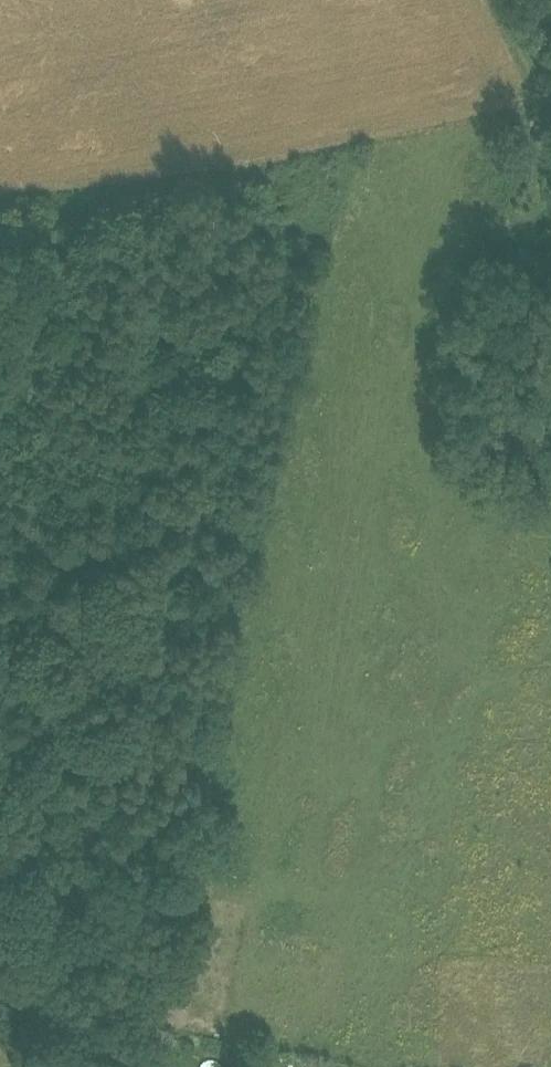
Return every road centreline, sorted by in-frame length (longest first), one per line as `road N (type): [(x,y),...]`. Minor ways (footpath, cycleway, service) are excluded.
road 1 (tertiary): [(60,1066),(0,898)]

